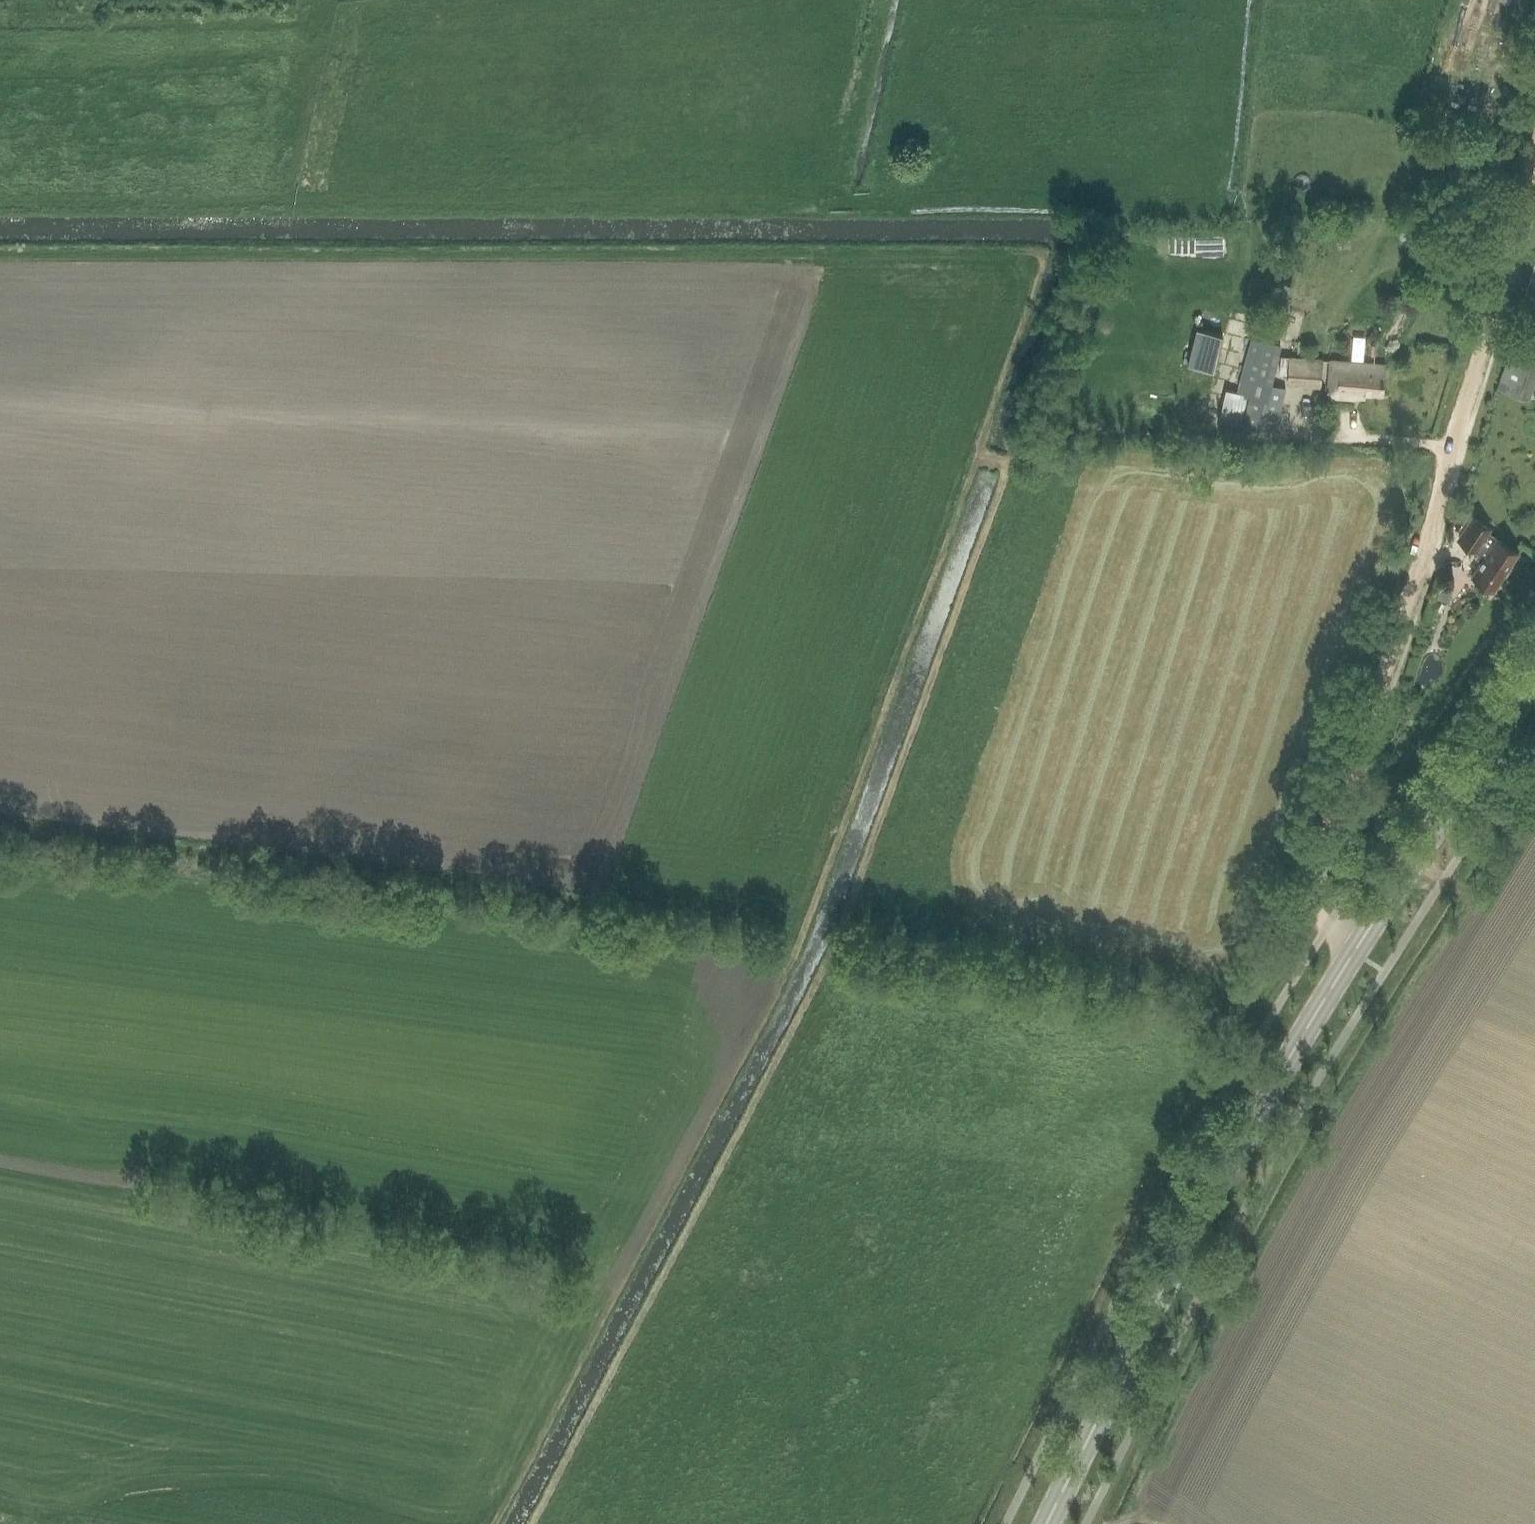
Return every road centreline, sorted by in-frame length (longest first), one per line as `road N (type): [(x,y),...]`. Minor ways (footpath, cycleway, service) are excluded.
road 1 (track): [(1534,155),(1389,668),(1312,881),(1318,909)]
road 2 (secondary): [(1047,1523),(1260,1107),(1356,954)]
road 3 (secondary): [(1356,954),(1534,679)]

